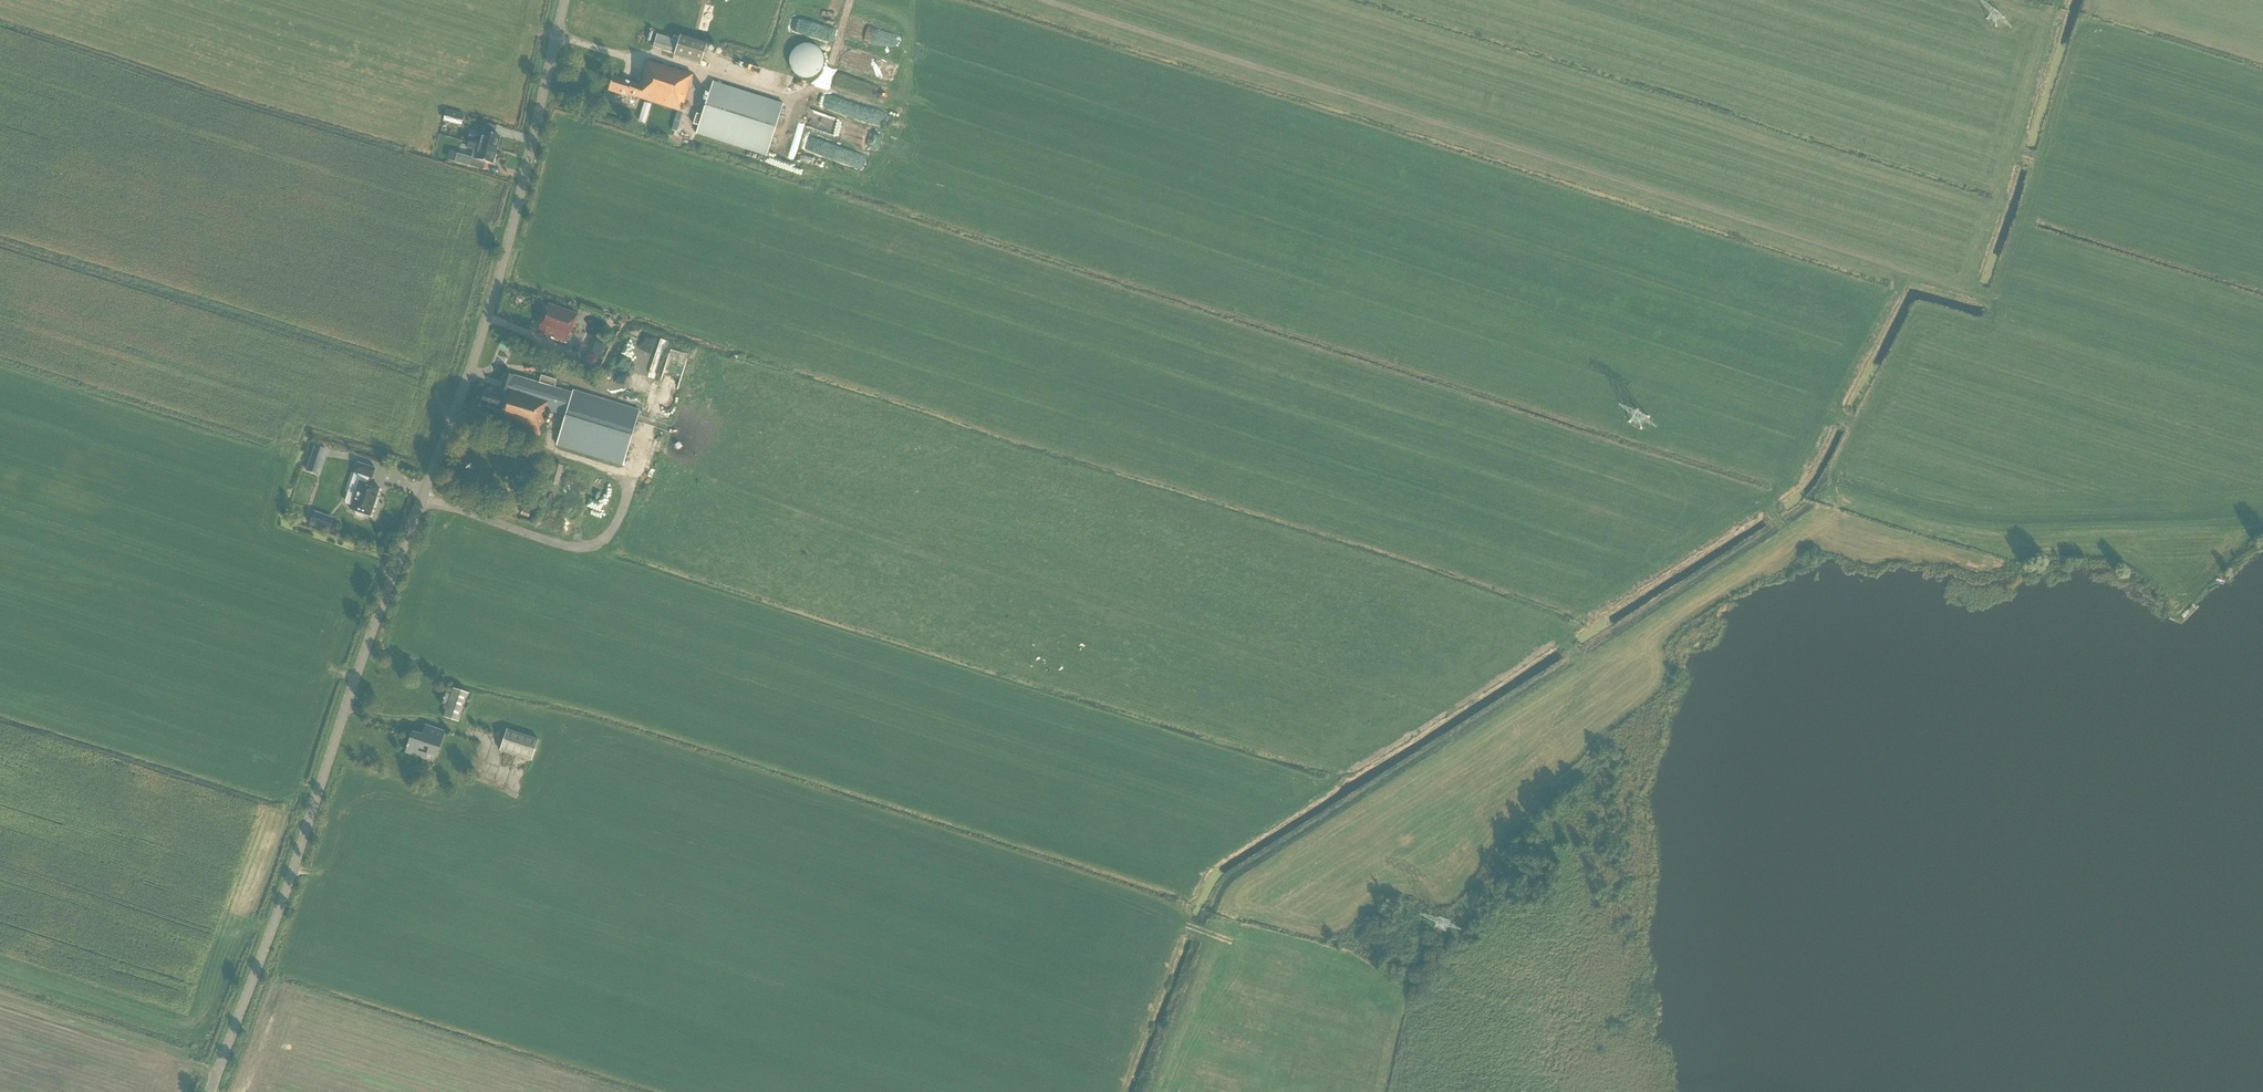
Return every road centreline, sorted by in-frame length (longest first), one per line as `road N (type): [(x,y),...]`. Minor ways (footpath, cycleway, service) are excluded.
road 1 (tertiary): [(211,1091),(482,339),(567,0)]

